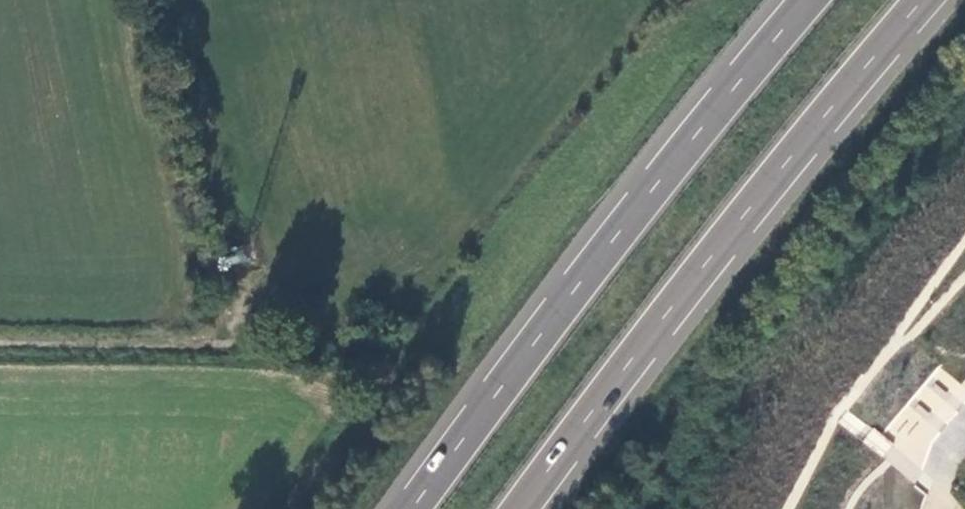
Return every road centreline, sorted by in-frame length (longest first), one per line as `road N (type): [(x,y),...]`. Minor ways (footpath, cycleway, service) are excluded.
road 1 (trunk): [(521,508),(794,153),(924,0)]
road 2 (trunk): [(809,0),(411,508)]
road 3 (track): [(274,345),(0,343)]

